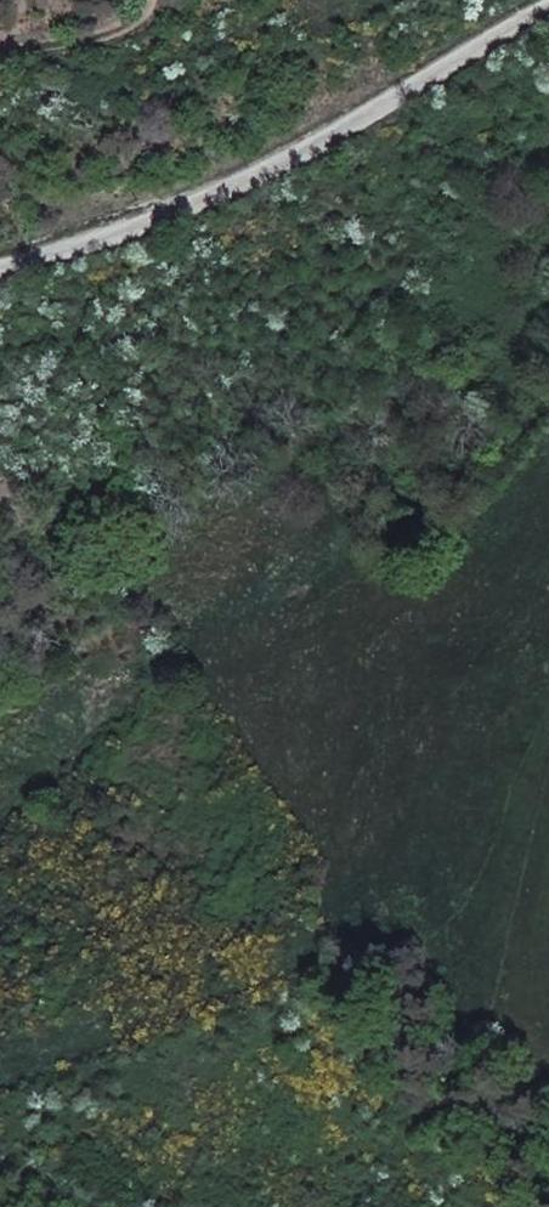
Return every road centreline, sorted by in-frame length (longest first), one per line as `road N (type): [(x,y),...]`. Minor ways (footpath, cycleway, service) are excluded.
road 1 (track): [(0,250),(308,122),(538,0)]

